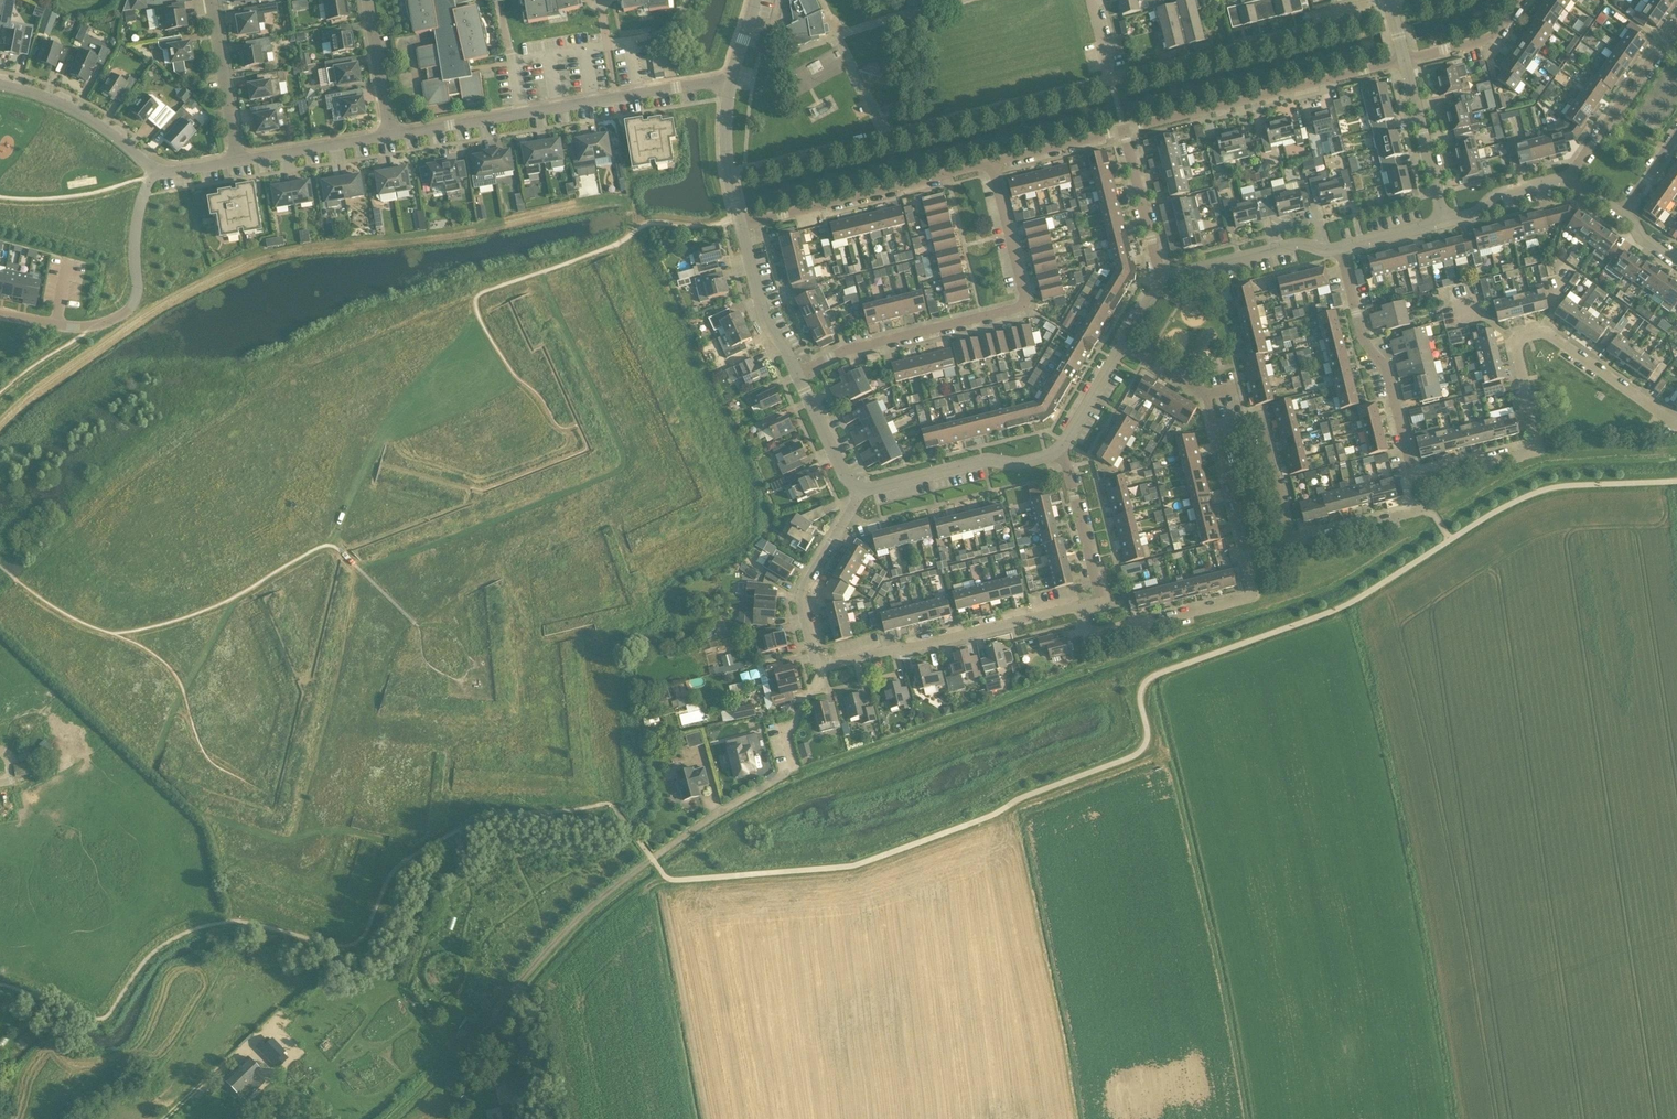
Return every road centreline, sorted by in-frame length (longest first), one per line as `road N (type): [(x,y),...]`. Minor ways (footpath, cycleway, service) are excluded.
road 1 (residential): [(1412,482),(1536,451),(1514,346),(1544,332),(1676,424)]
road 2 (residential): [(1111,83),(730,177)]
road 3 (residential): [(797,374),(847,353),(1017,312),(1027,299),(993,165)]
road 4 (residential): [(730,84),(389,138)]
road 5 (residential): [(611,892),(783,777),(791,768),(784,734),(798,723),(821,667)]
road 6 (residential): [(1124,132),(1403,62)]
road 7 (residential): [(154,167),(135,238),(136,306),(120,318),(83,326),(0,315)]
road 8 (residential): [(1377,0),(1328,14),(1309,33),(1111,83)]
road 9 (residential): [(1079,609),(821,667)]
road 10 (residential): [(741,226),(993,165)]
road 11 (residential): [(1412,482),(1386,369),(1364,343),(1339,249)]
road 12 (residential): [(1079,609),(1087,635),(1100,640),(1249,599),(1245,557)]
road 13 (residential): [(859,496),(986,462),(1022,465),(1062,448)]
road 14 (residential): [(821,667),(800,596),(859,496)]
road 15 (residential): [(1569,181),(1676,26)]
road 16 (residential): [(1163,281),(1298,245),(1339,249)]
road 17 (residential): [(154,167),(85,116),(0,85)]
road 18 (residential): [(1062,448),(1098,597),(1079,609)]
road 19 (residential): [(1290,545),(1260,423),(1213,428)]
road 20 (residential): [(238,164),(211,0)]
road 21 (residential): [(1444,223),(1403,62)]
road 22 (residential): [(741,226),(761,314),(797,374)]
road 23 (residential): [(1290,545),(1408,515),(1416,510),(1412,482)]
road 24 (residential): [(1163,281),(1124,132)]
road 25 (residential): [(389,138),(238,164)]
road 26 (residential): [(1403,62),(1492,40),(1520,0)]
road 27 (residential): [(389,138),(367,0)]
road 28 (residential): [(797,374),(859,496)]
road 29 (residential): [(993,165),(1124,132)]
road 30 (residential): [(1444,223),(1472,216),(1495,198),(1569,181)]
road 31 (residential): [(1245,557),(1213,428)]
road 32 (residential): [(1213,428),(1205,395),(1122,348)]

